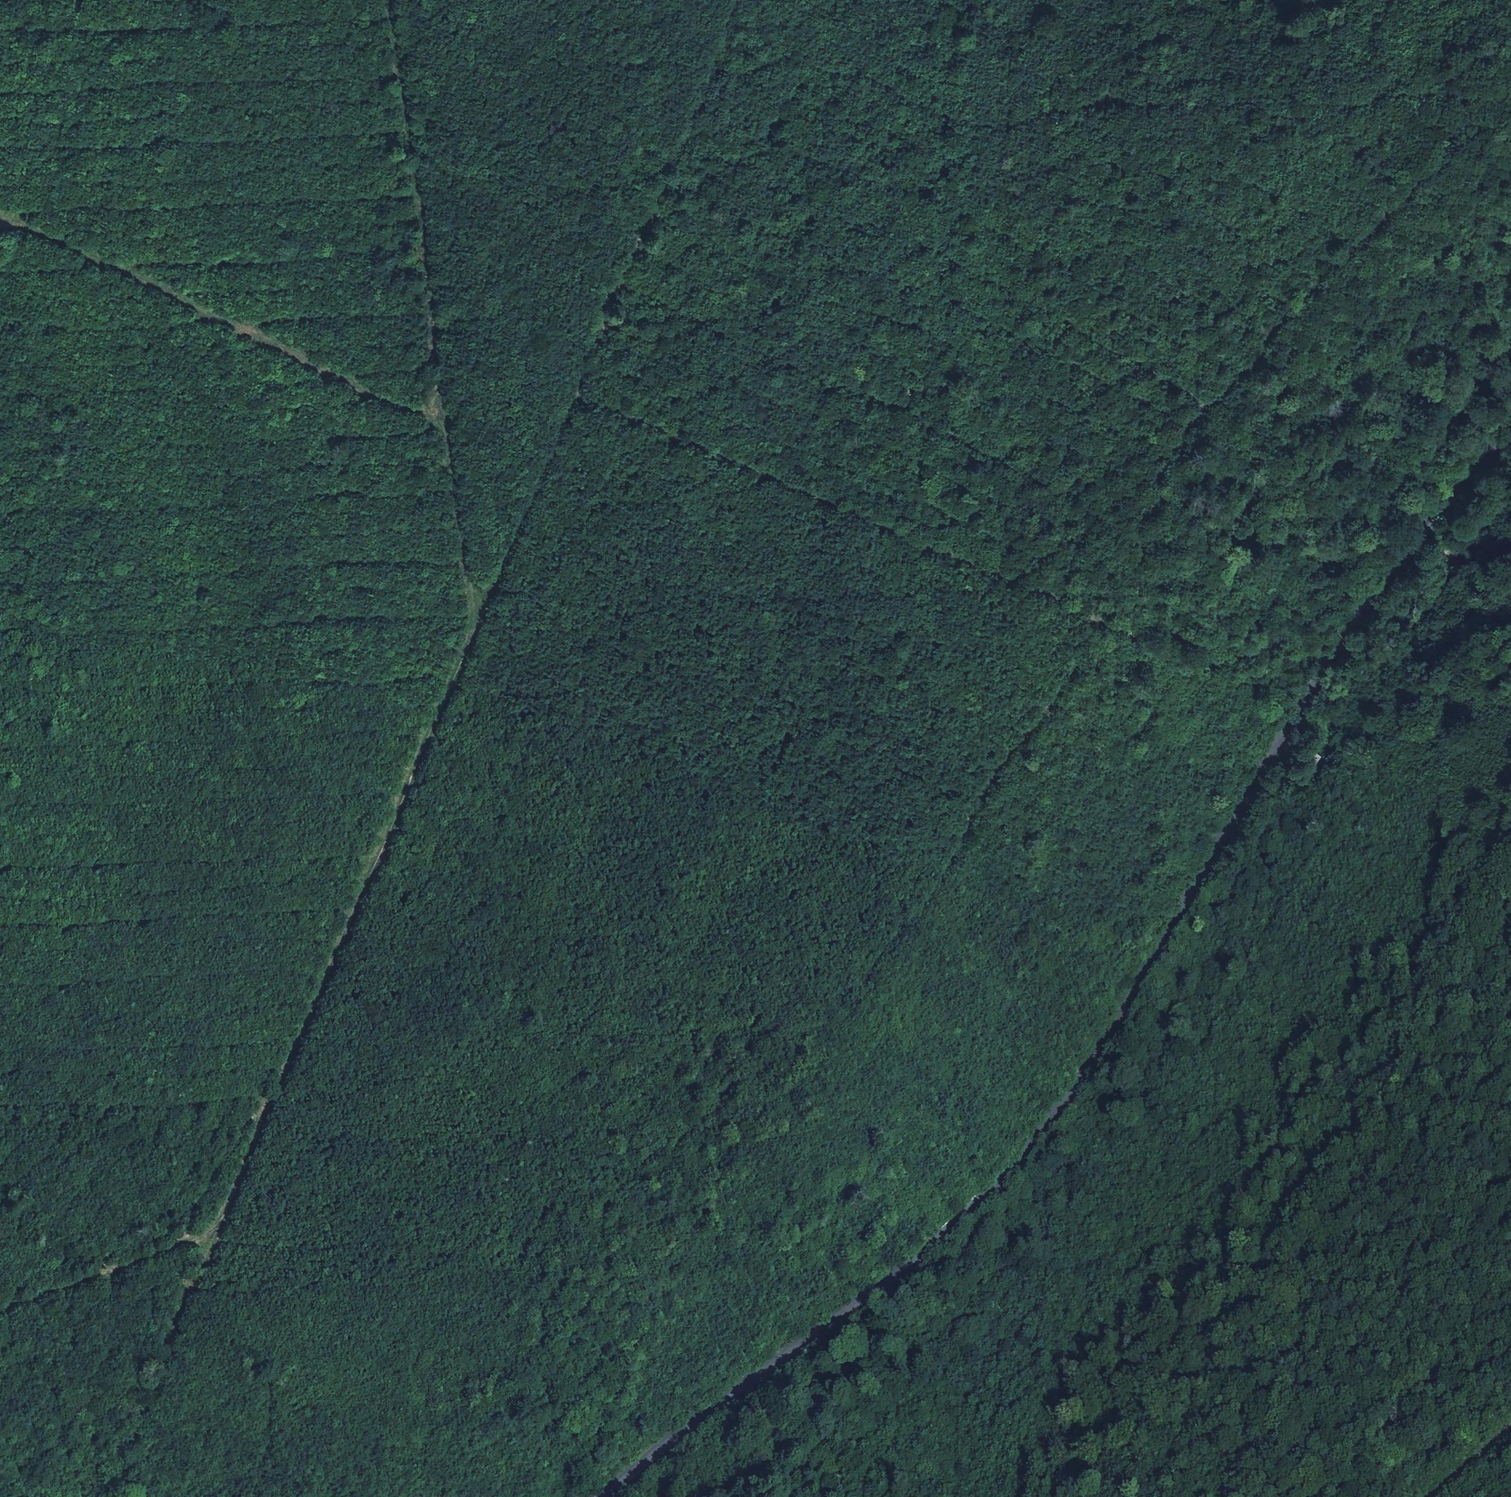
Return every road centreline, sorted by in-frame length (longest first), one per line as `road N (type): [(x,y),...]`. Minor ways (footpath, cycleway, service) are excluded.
road 1 (tertiary): [(612,1496),(867,1304),(996,1191),(1077,1096),(1193,908),(1298,713),(1510,438)]

